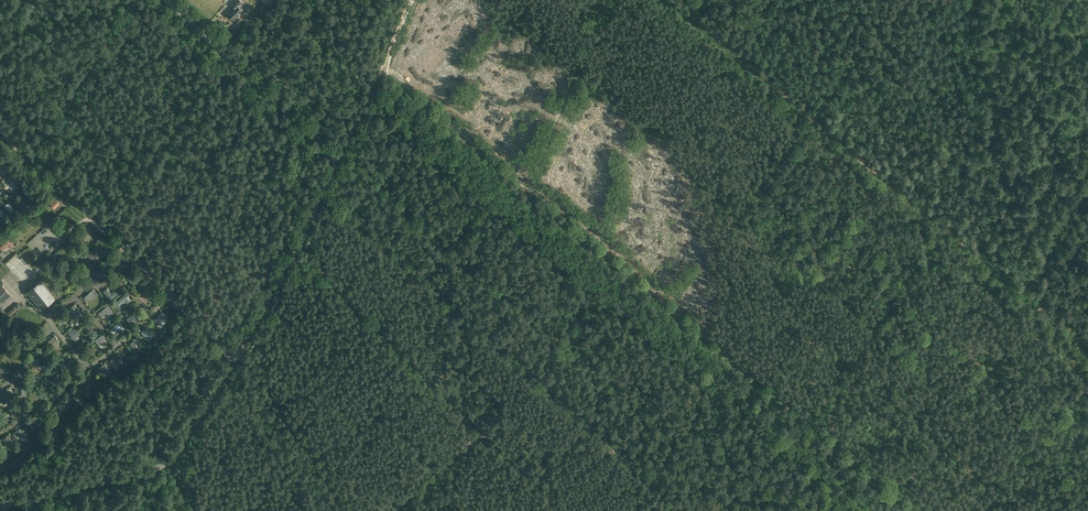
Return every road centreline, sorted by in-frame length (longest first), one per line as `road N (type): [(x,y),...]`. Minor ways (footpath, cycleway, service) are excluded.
road 1 (unclassified): [(8,506),(141,473),(173,456),(339,160),(168,0)]
road 2 (track): [(366,96),(861,510)]
road 3 (track): [(668,0),(1087,349)]
road 4 (track): [(235,356),(93,221)]
road 5 (track): [(409,0),(342,152)]

